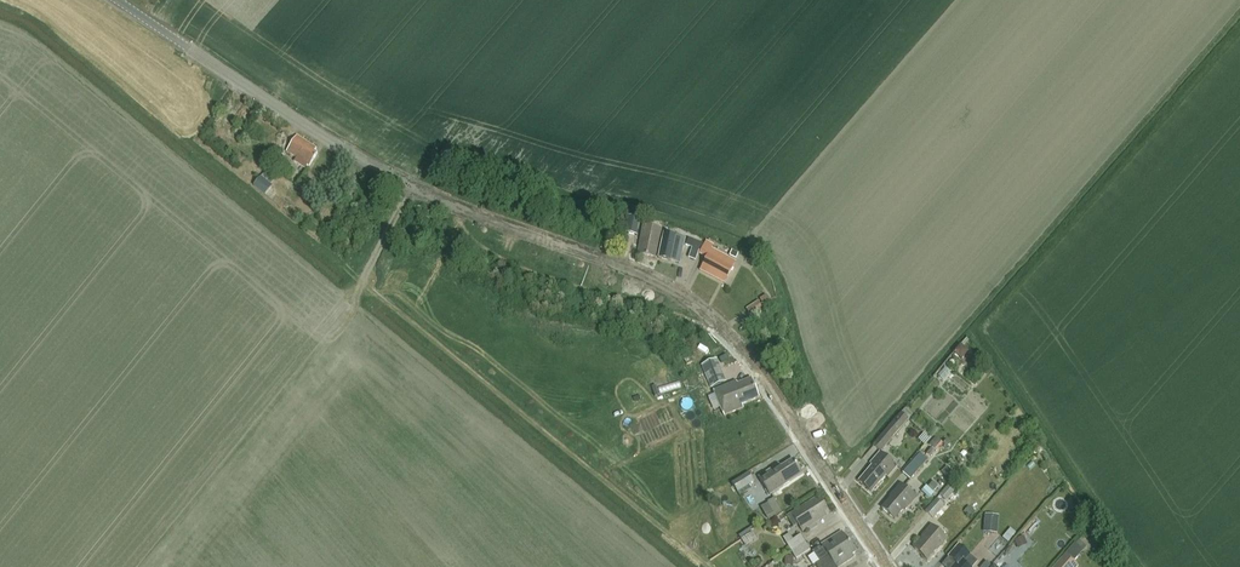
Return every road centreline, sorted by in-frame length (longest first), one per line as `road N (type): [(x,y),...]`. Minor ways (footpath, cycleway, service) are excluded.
road 1 (tertiary): [(888,566),(750,362),(685,296),(381,171),(117,0)]
road 2 (track): [(412,187),(352,306)]

